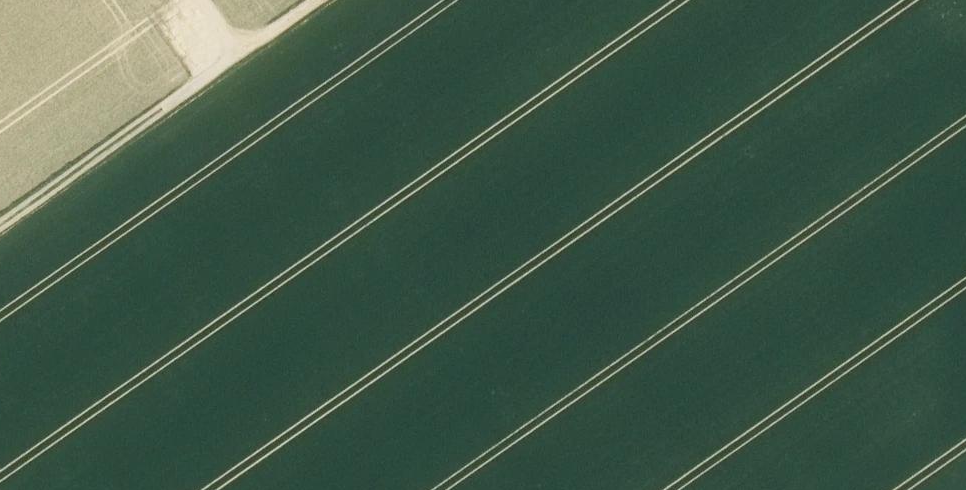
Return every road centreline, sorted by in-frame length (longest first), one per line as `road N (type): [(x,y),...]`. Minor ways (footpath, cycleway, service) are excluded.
road 1 (track): [(0,224),(245,54)]

